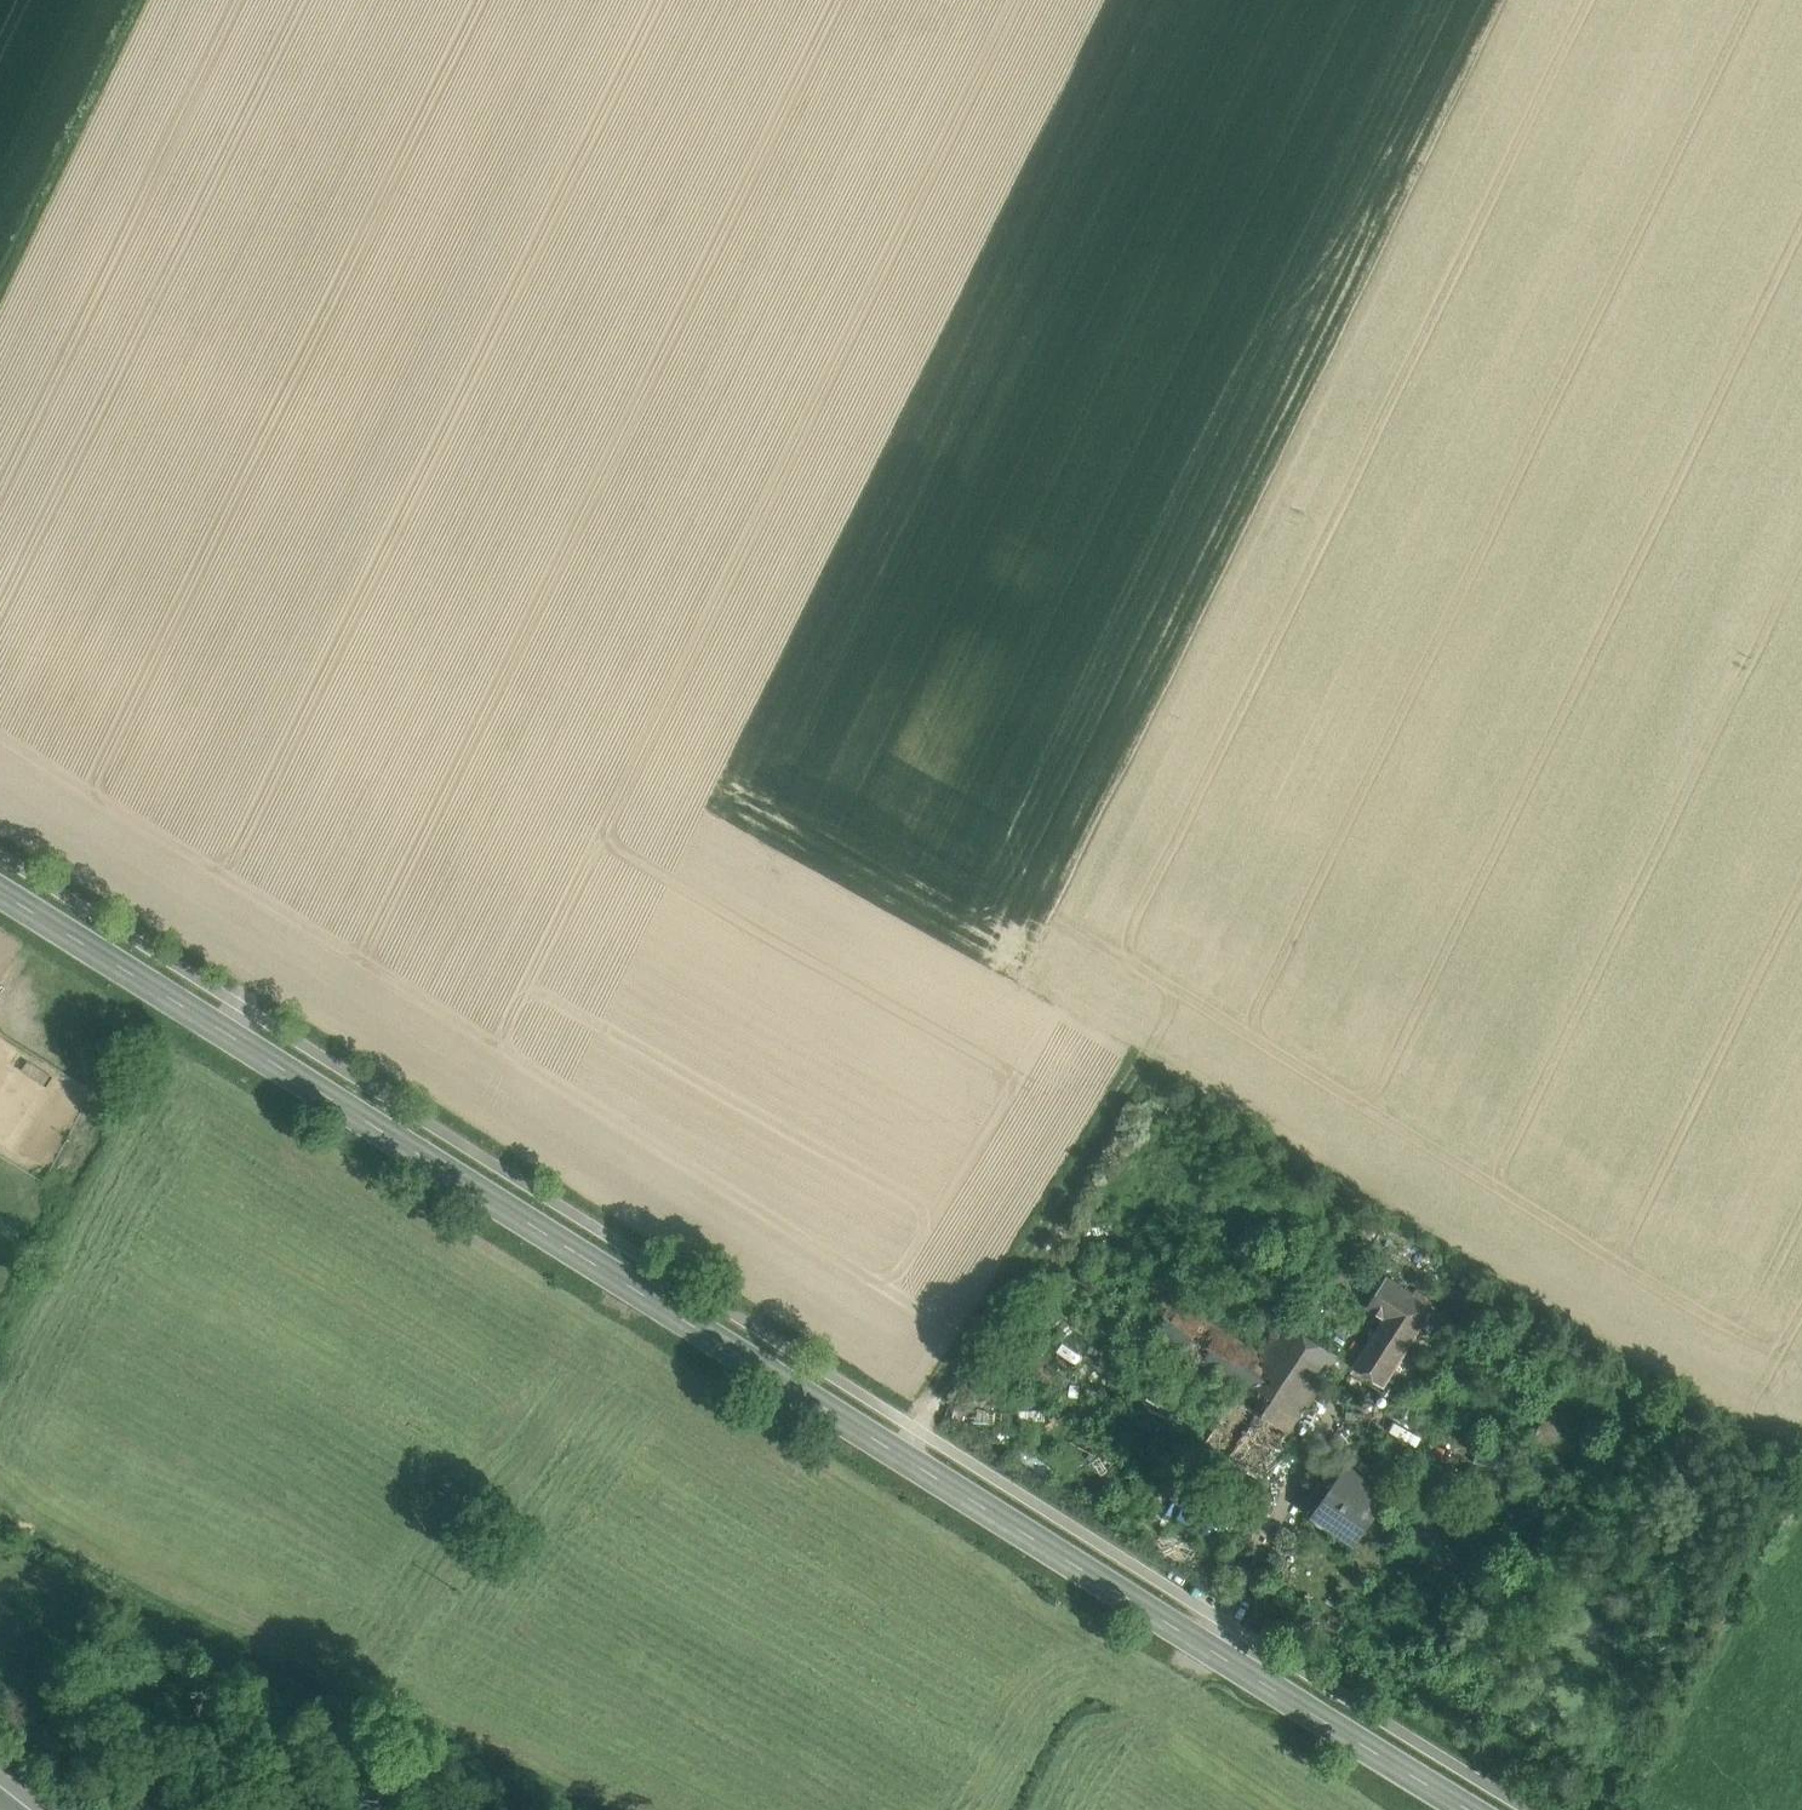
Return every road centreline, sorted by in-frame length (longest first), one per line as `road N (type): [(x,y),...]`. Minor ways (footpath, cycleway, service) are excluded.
road 1 (secondary): [(1475,1809),(0,893)]
road 2 (track): [(904,1454),(952,1357),(1150,1047)]

